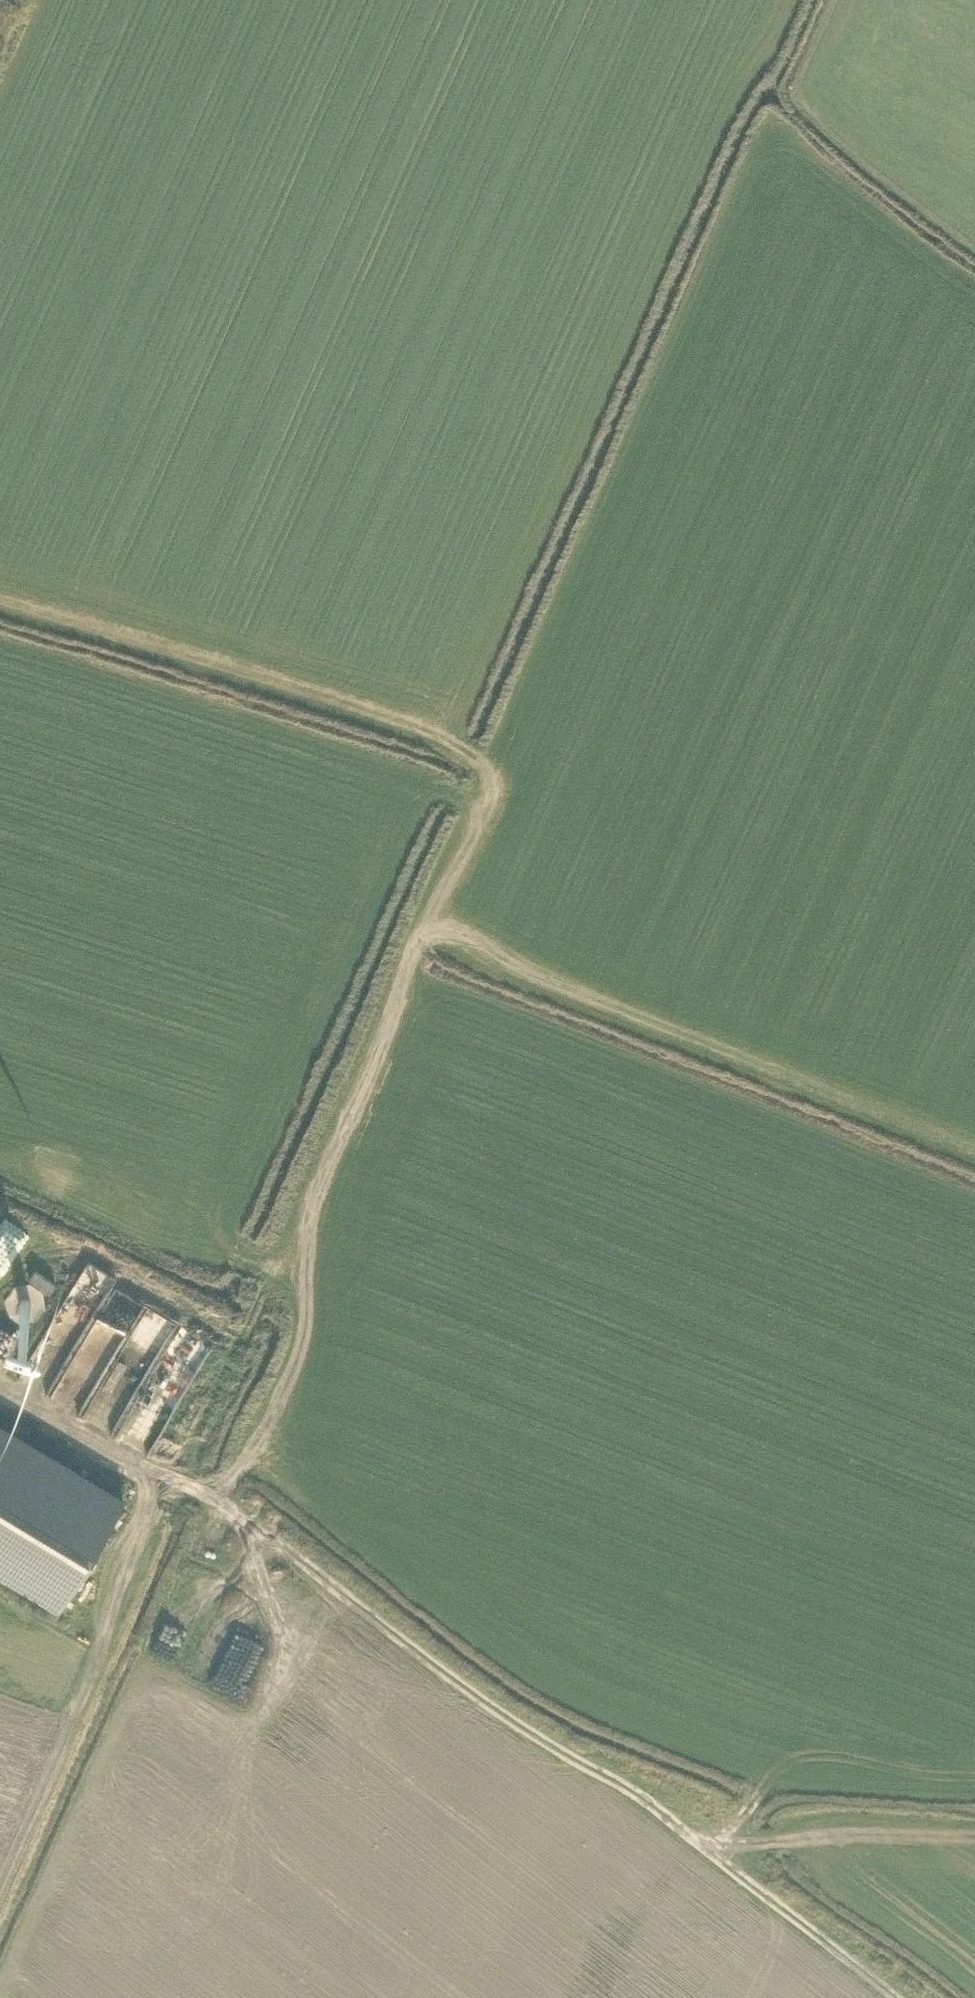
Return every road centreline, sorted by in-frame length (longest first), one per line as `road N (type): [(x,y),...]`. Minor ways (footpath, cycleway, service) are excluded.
road 1 (track): [(177,1487),(222,1503),(487,1703),(641,1797),(894,1997)]
road 2 (track): [(423,938),(177,1487)]
road 3 (track): [(177,1487),(125,1569),(93,1678),(0,1884)]
road 4 (track): [(711,1854),(858,1836),(974,1837)]

